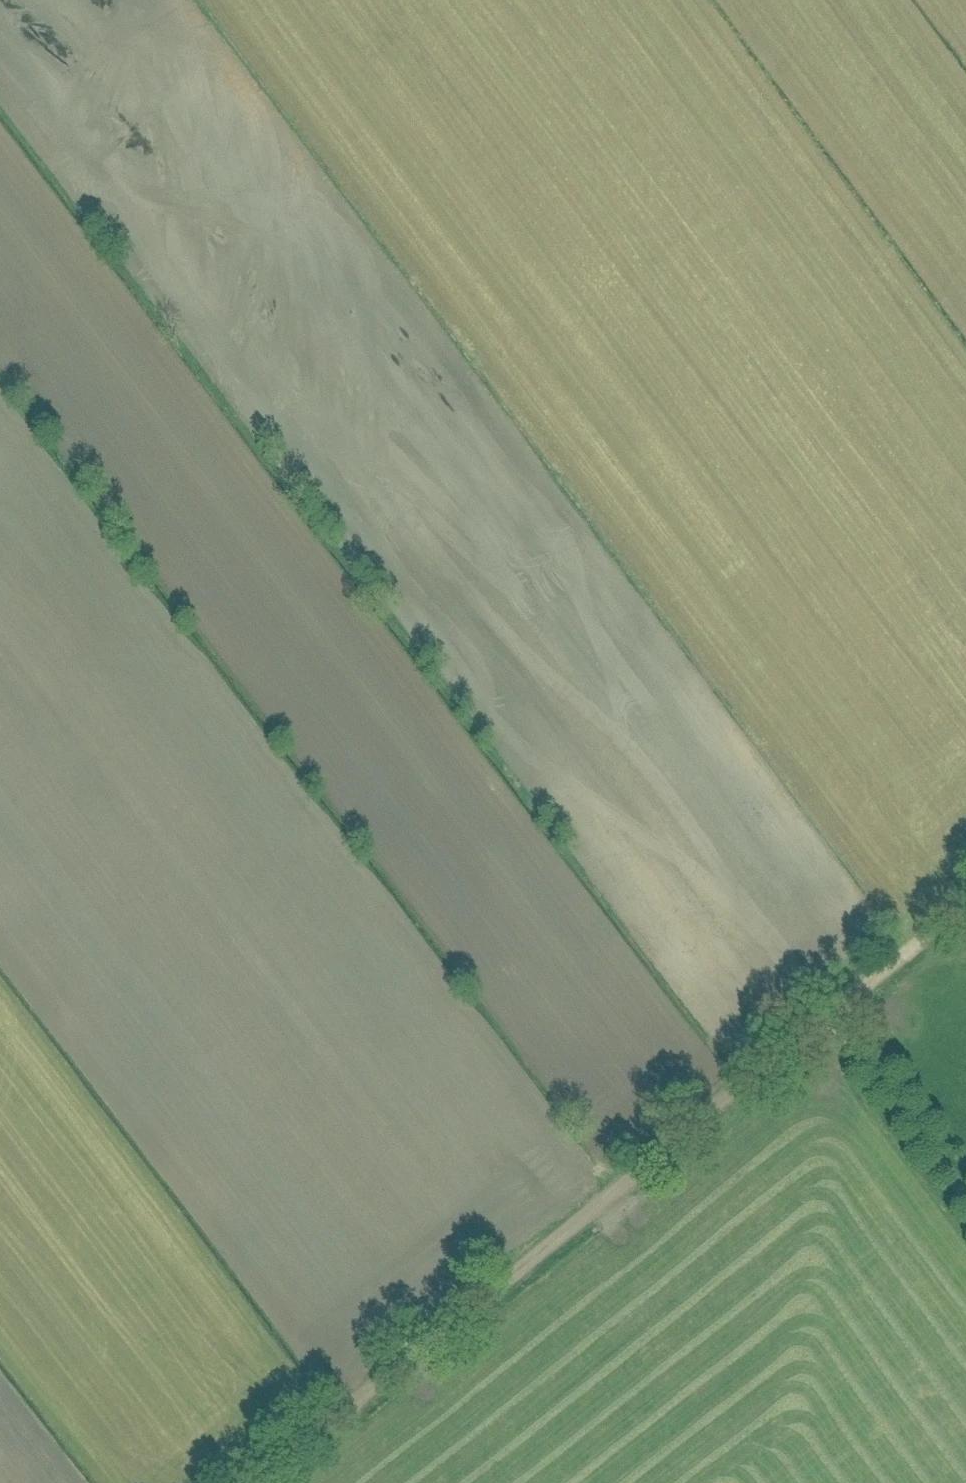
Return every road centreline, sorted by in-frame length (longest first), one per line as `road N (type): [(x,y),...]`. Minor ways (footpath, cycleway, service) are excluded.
road 1 (track): [(253,1482),(965,903)]
road 2 (unclassified): [(965,1198),(828,1015)]

